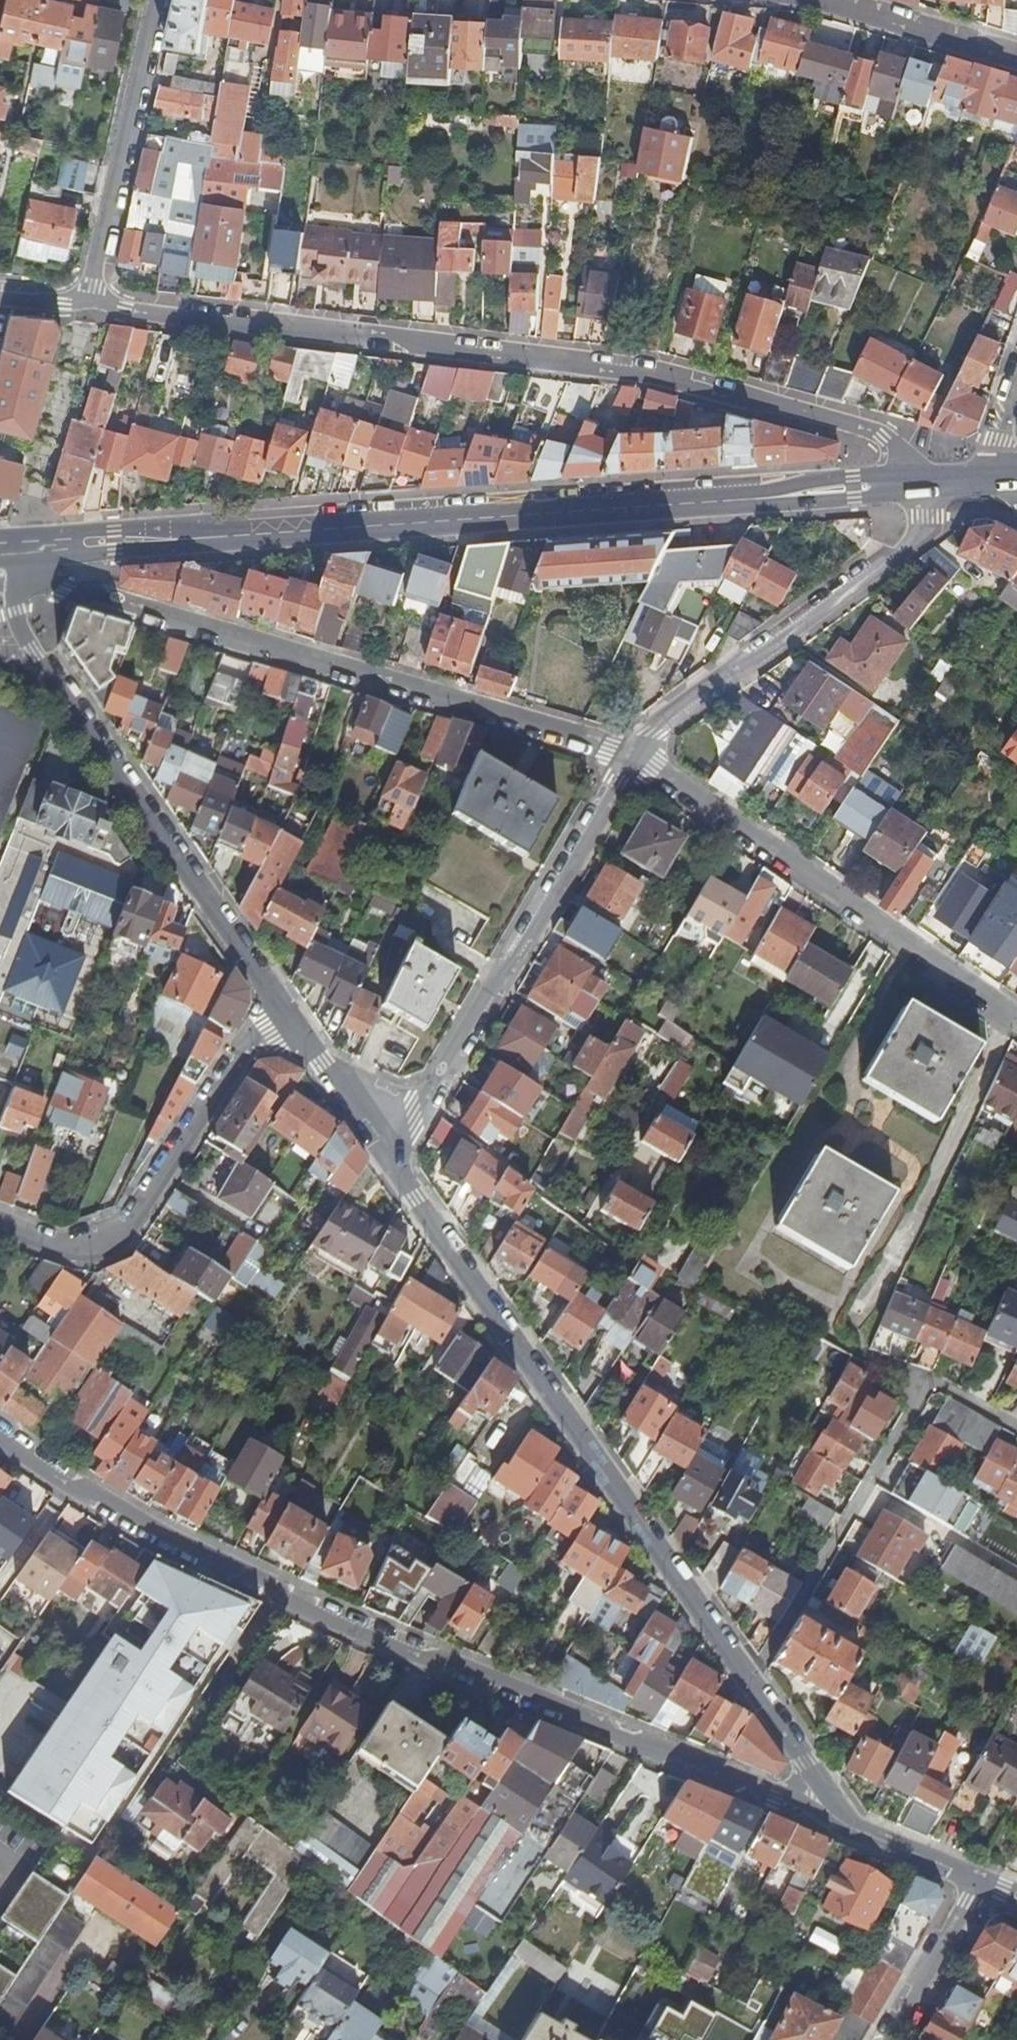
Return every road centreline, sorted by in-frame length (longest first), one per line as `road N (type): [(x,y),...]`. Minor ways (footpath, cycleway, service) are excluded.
road 1 (tertiary): [(0,1438),(169,1542),(342,1621),(844,1826)]
road 2 (secondary): [(922,485),(16,550)]
road 3 (residential): [(922,485),(900,454),(857,426),(643,373),(125,311),(93,298)]
road 4 (tertiary): [(844,1826),(387,1154)]
road 5 (unclassified): [(16,550),(64,585),(631,752)]
road 6 (tertiary): [(281,1003),(37,652),(17,617),(16,585)]
road 7 (unclassified): [(387,1154),(631,752)]
road 8 (unclassified): [(1016,1021),(631,752)]
road 9 (unclassified): [(631,752),(919,542),(922,485)]
road 10 (unclassified): [(281,1003),(117,1241),(68,1251),(0,1228)]
road 11 (residential): [(93,298),(157,0)]
road 12 (tertiary): [(387,1154),(281,1003)]
road 13 (unclassified): [(889,2039),(978,1880)]
road 14 (residential): [(848,0),(1016,60)]
road 15 (tertiary): [(844,1826),(978,1880)]

